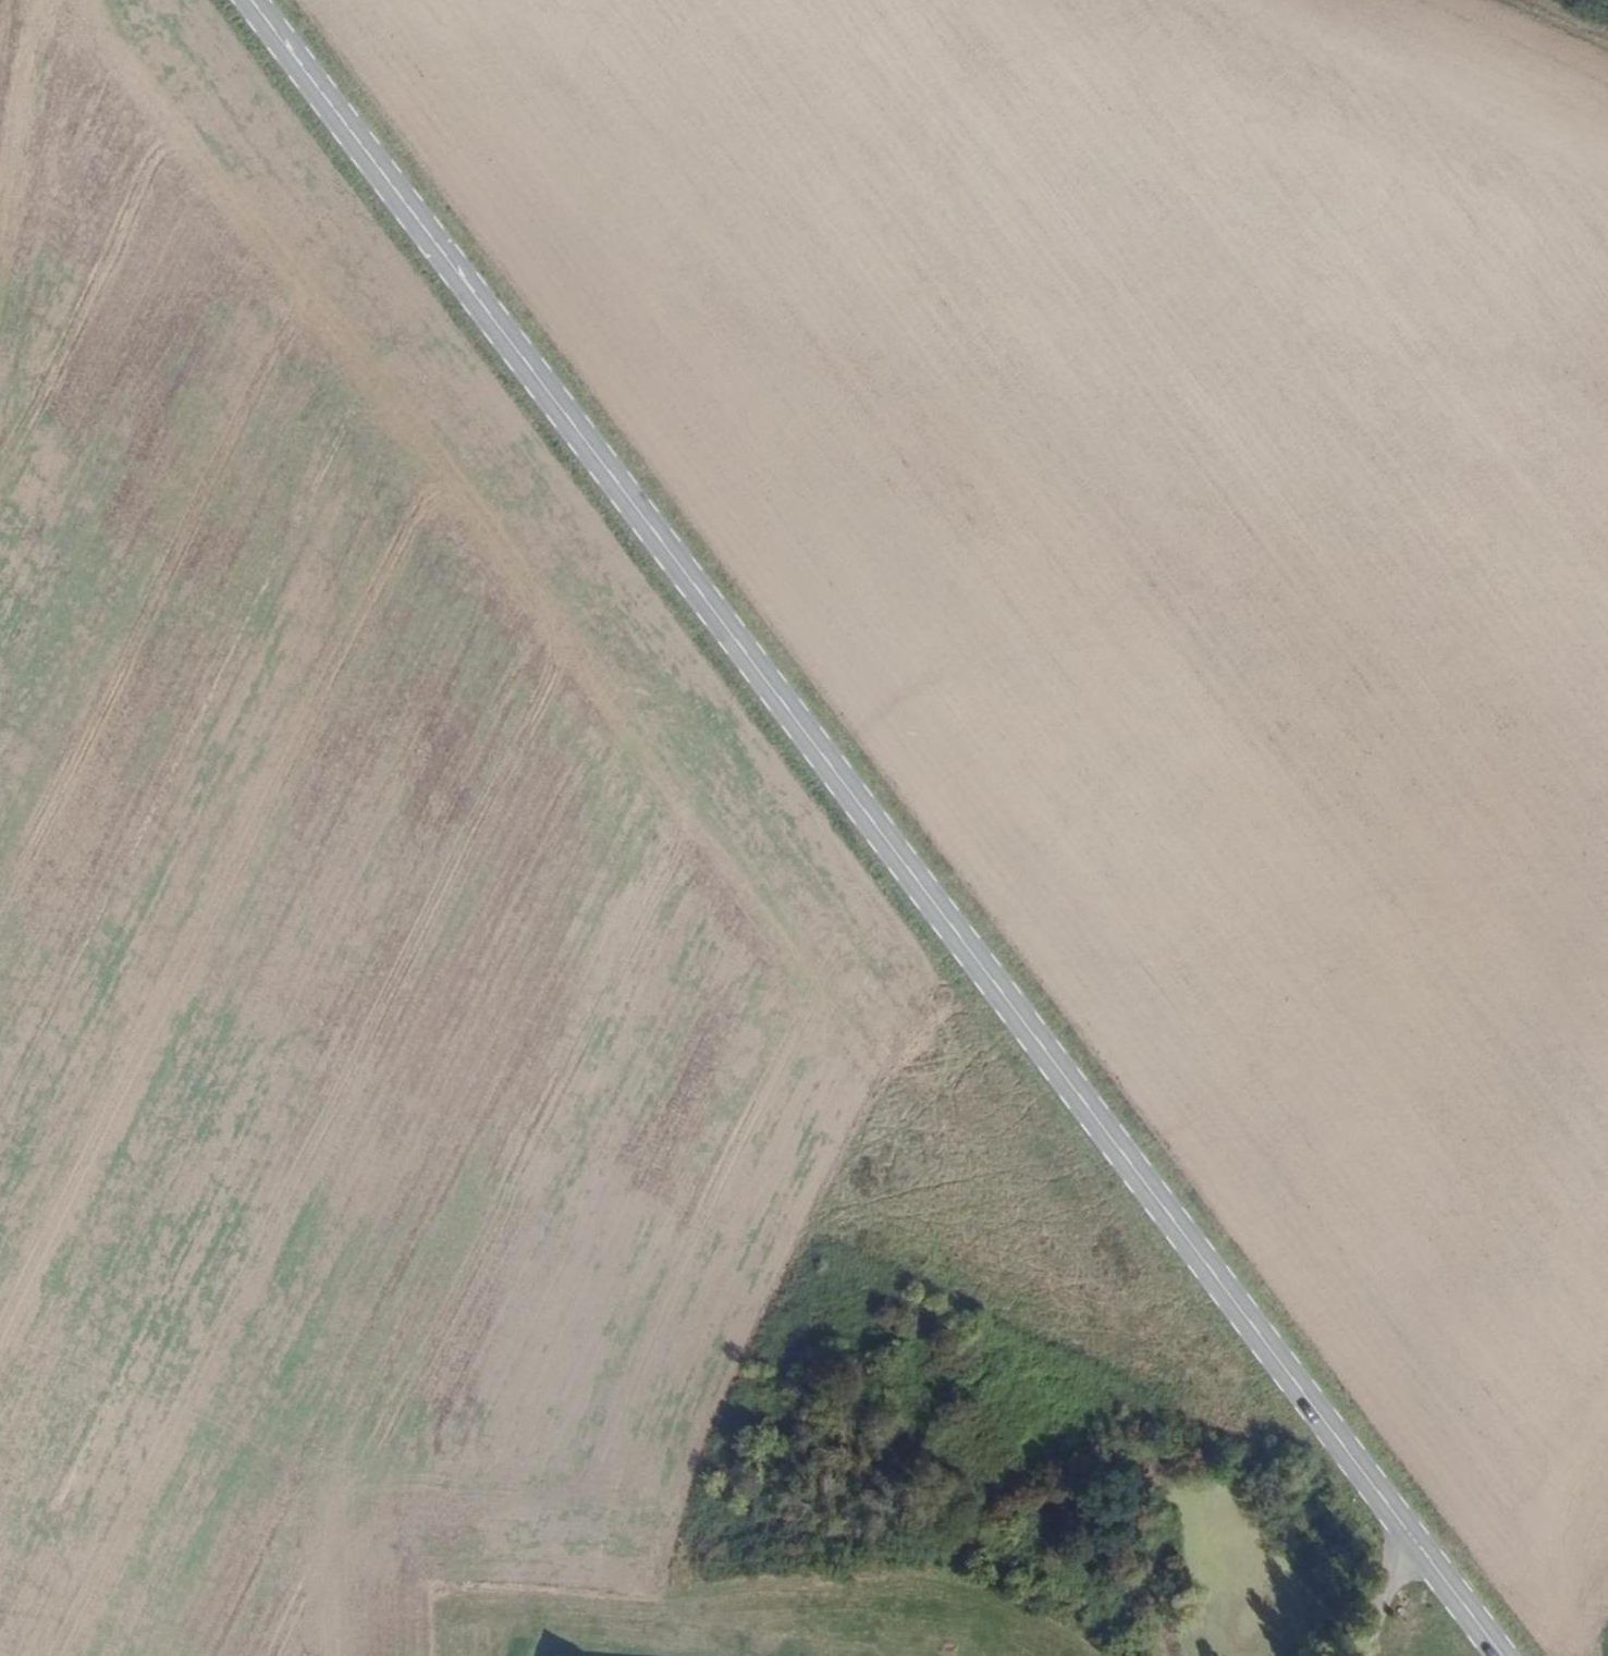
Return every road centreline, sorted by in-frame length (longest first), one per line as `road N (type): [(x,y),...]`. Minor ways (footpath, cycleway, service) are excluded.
road 1 (secondary): [(241,0),(1414,1542)]
road 2 (secondary): [(1414,1542),(1501,1655)]
road 3 (unclassified): [(1365,1655),(1414,1542)]

